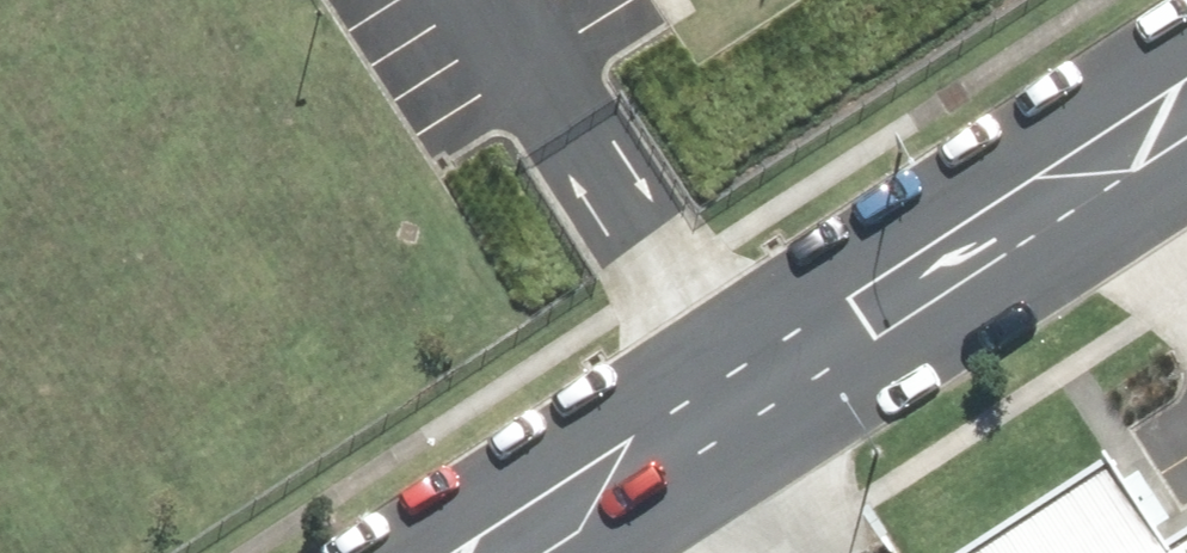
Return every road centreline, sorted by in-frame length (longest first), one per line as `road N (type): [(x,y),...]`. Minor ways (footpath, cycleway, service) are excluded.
road 1 (tertiary): [(686,390),(1186,78)]
road 2 (unclassified): [(438,0),(686,390)]
road 3 (tertiary): [(446,552),(686,390)]

